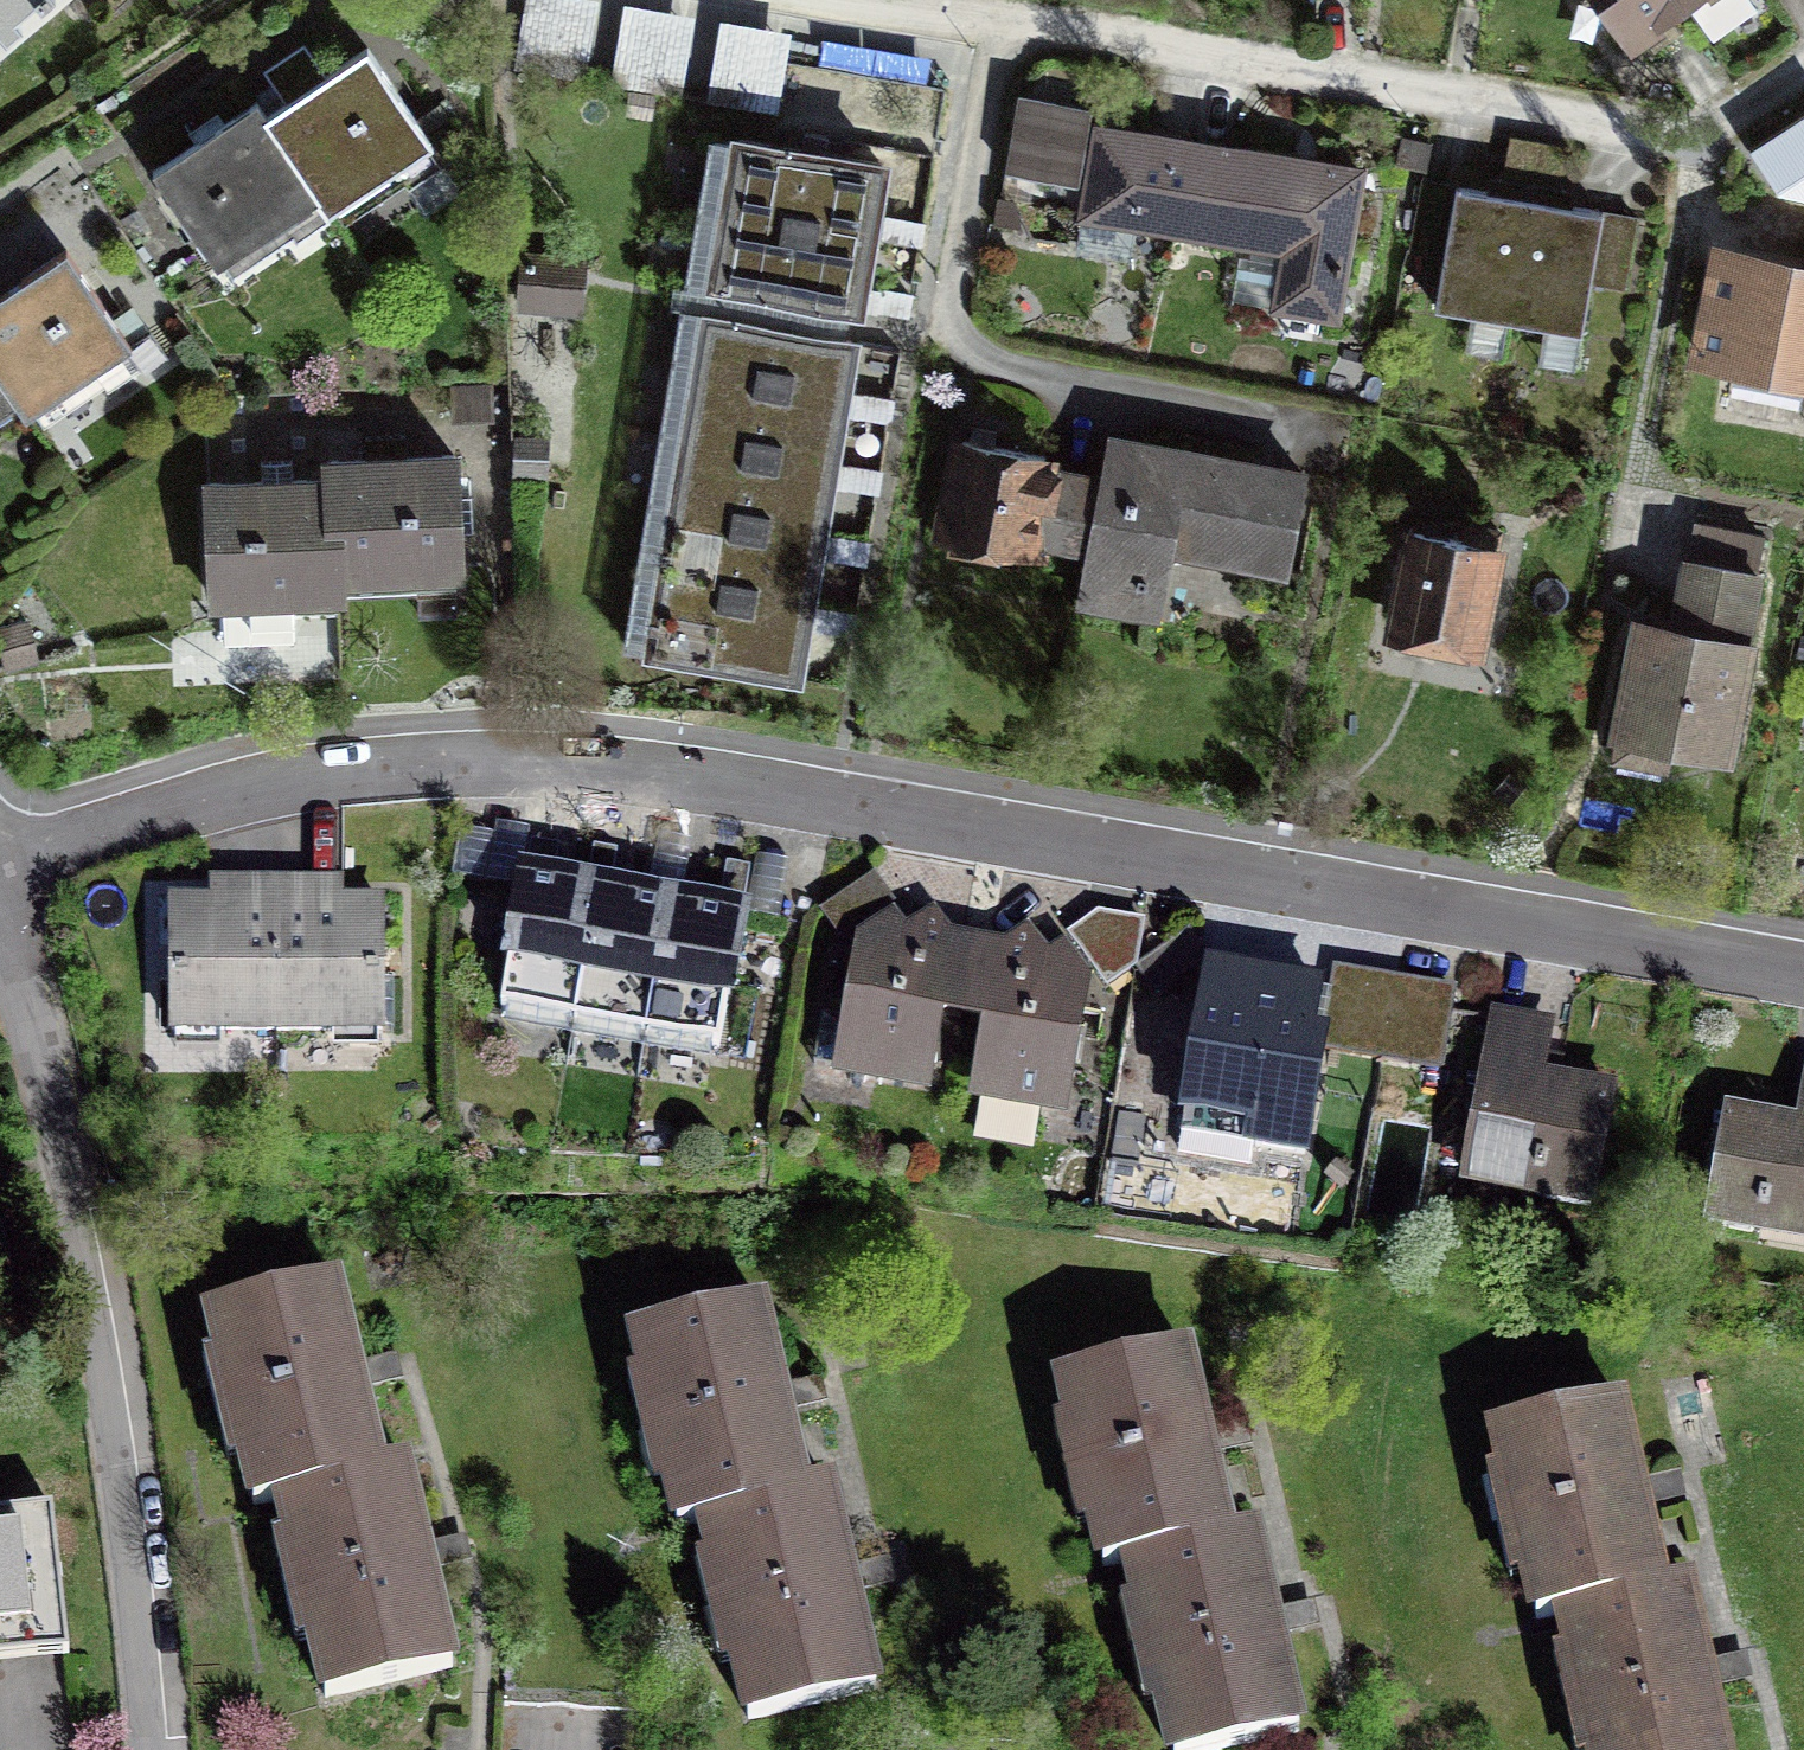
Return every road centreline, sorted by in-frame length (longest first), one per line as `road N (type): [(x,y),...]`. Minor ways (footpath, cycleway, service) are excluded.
road 1 (residential): [(1803,972),(559,760),(313,772),(218,795),(0,873)]
road 2 (residential): [(1803,69),(1713,128),(1670,131),(833,0)]
road 3 (residential): [(166,1749),(136,1482),(97,1269),(48,1066),(0,934)]

